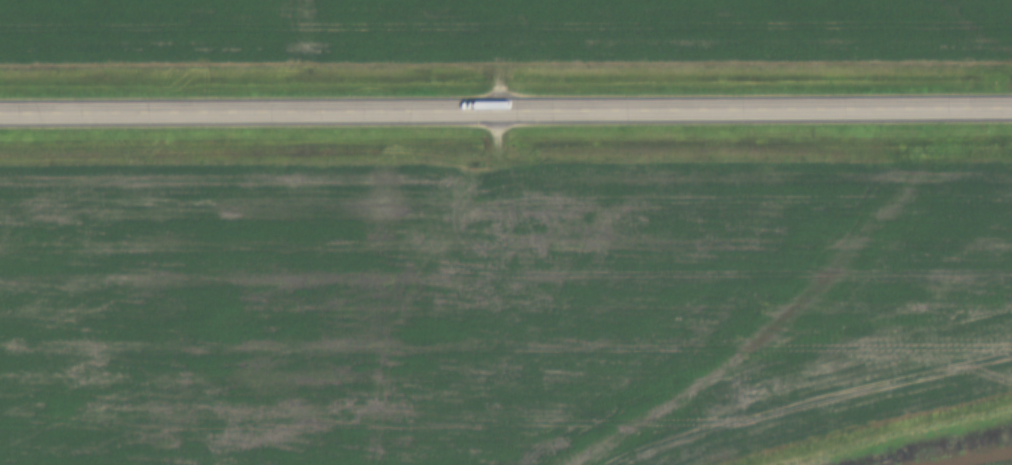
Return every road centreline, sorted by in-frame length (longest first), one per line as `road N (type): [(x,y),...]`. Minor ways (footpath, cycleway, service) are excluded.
road 1 (secondary): [(1011,106),(0,111)]

